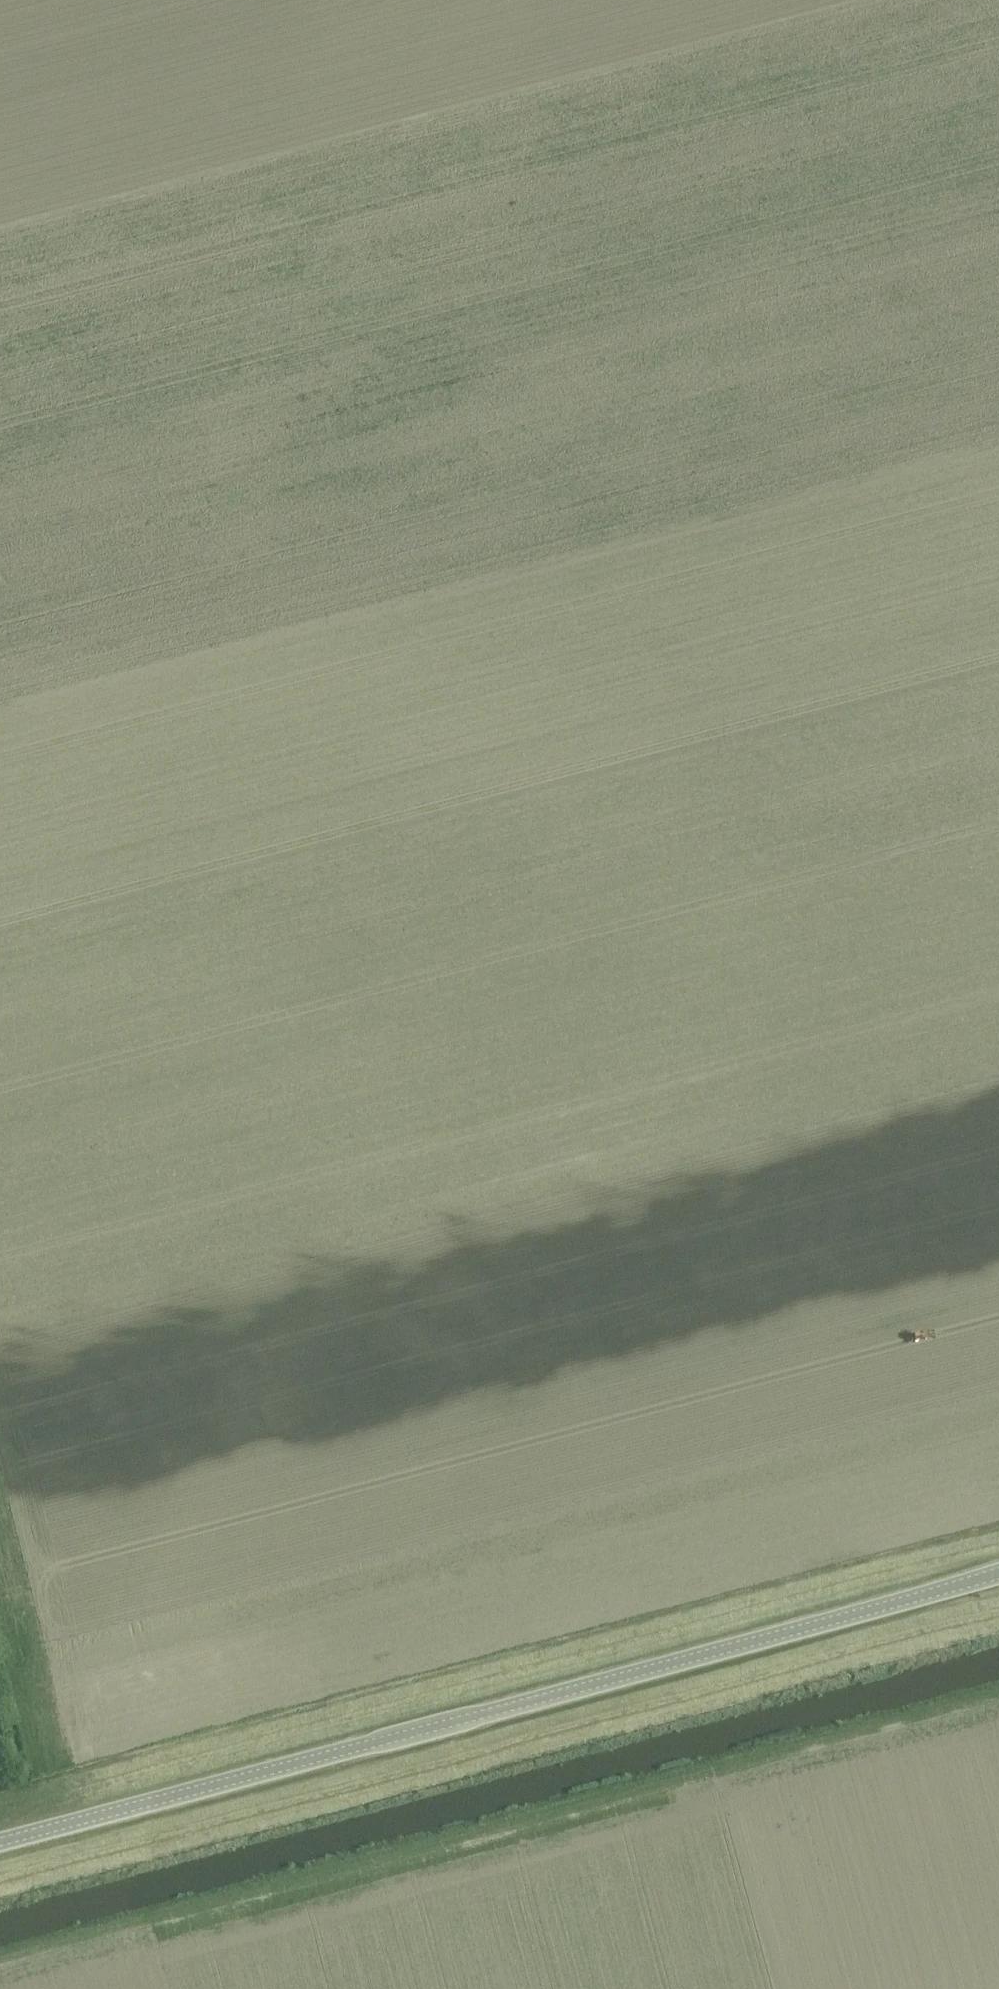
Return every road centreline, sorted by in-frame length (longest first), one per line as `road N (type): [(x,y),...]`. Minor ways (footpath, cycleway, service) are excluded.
road 1 (tertiary): [(0,1843),(998,1574)]

